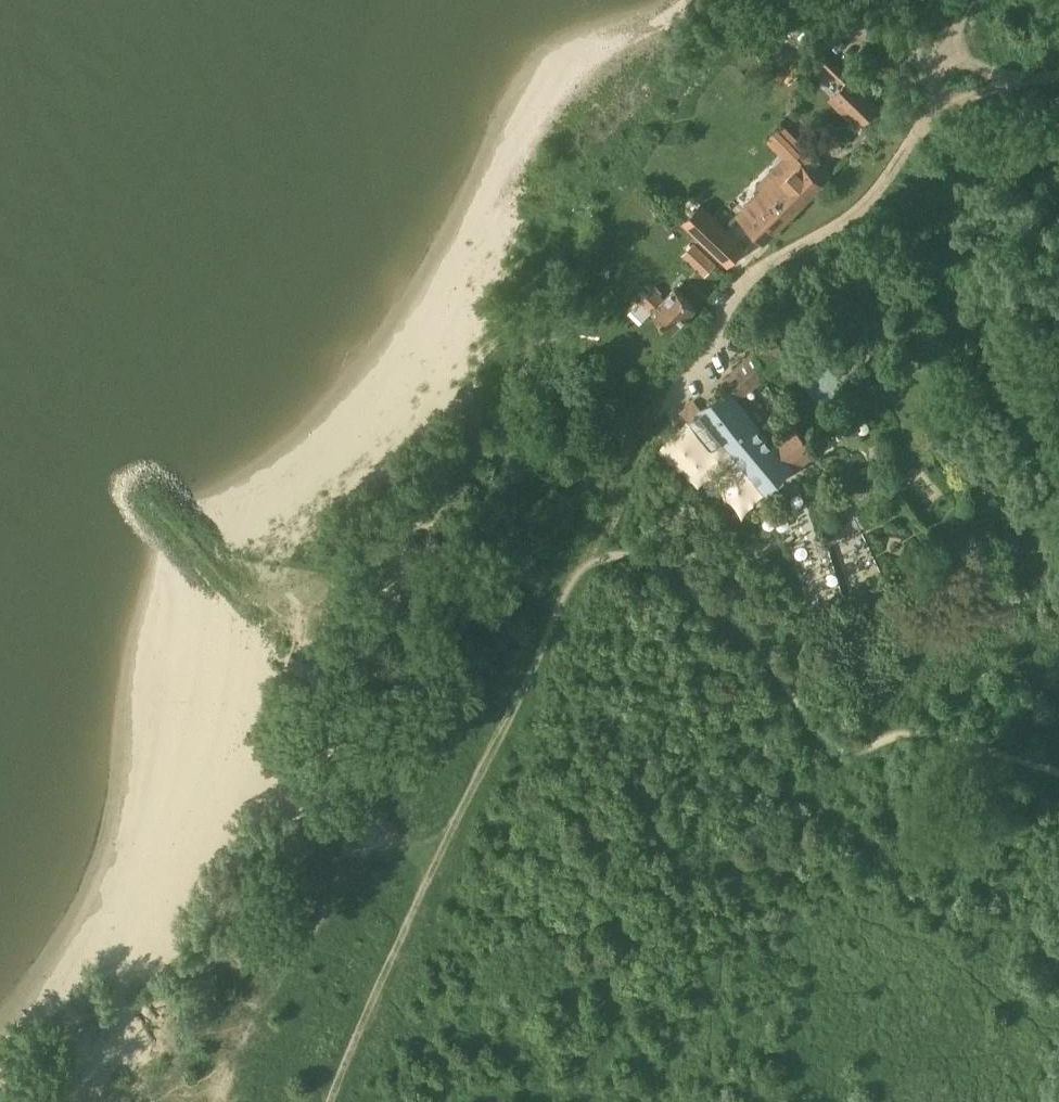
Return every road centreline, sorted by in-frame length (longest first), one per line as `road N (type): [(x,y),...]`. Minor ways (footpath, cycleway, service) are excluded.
road 1 (track): [(591,564),(380,993),(336,1101)]
road 2 (track): [(1058,79),(946,80),(863,205),(763,267),(666,380),(643,420)]

